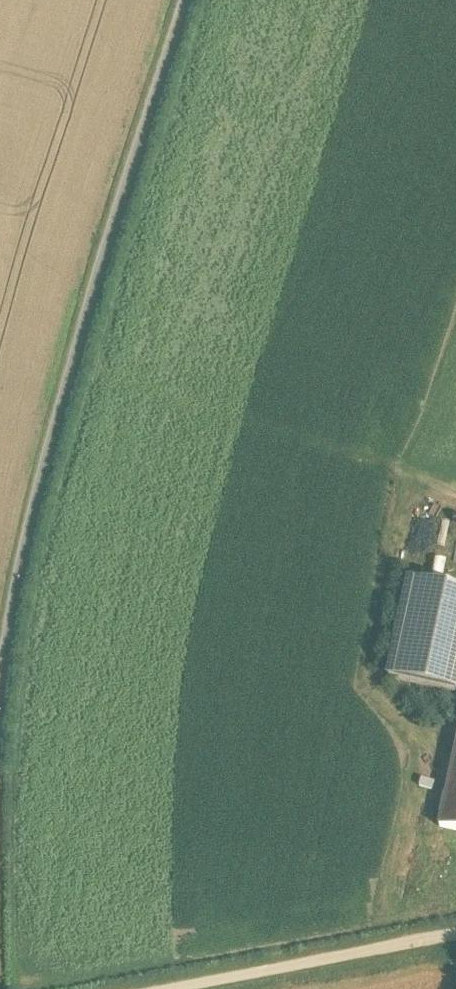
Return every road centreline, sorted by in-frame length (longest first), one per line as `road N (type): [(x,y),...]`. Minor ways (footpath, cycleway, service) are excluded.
road 1 (unclassified): [(0,655),(20,536),(187,0)]
road 2 (track): [(455,944),(160,988)]

